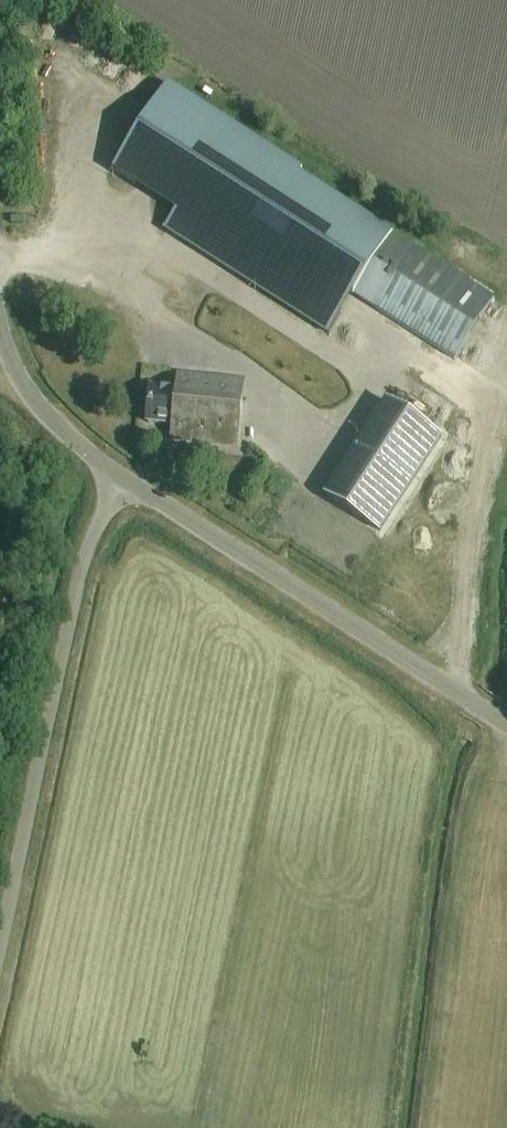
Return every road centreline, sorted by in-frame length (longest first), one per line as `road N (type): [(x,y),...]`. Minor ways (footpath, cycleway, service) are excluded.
road 1 (unclassified): [(116,478),(87,551),(0,952)]
road 2 (unclassified): [(506,725),(116,478)]
road 3 (unclassified): [(116,478),(31,402),(0,327)]

